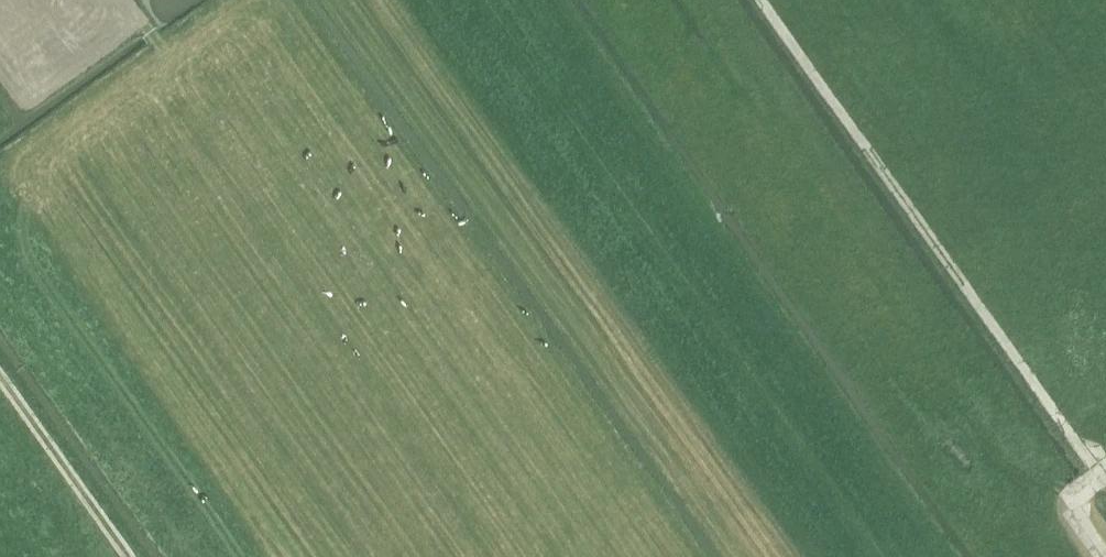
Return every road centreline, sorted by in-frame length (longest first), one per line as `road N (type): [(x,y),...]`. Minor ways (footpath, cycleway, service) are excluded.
road 1 (track): [(1105,549),(1068,498),(1102,474),(763,0)]
road 2 (track): [(124,556),(0,382)]

